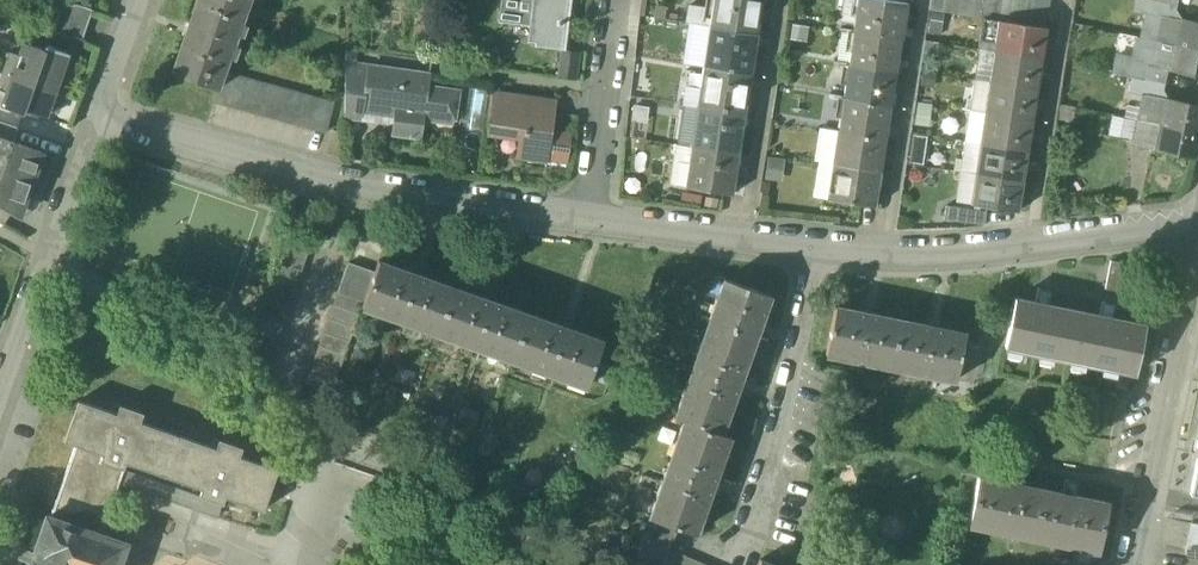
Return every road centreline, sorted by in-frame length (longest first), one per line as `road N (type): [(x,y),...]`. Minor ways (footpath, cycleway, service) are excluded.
road 1 (residential): [(589,215),(360,181),(94,112)]
road 2 (residential): [(1197,218),(989,250),(816,250)]
road 3 (residential): [(816,250),(753,545)]
road 4 (residential): [(1145,564),(1197,280)]
road 5 (residential): [(94,112),(0,380)]
road 6 (residential): [(816,250),(589,215)]
road 7 (residential): [(589,215),(612,0)]
road 8 (residential): [(140,0),(94,112)]

